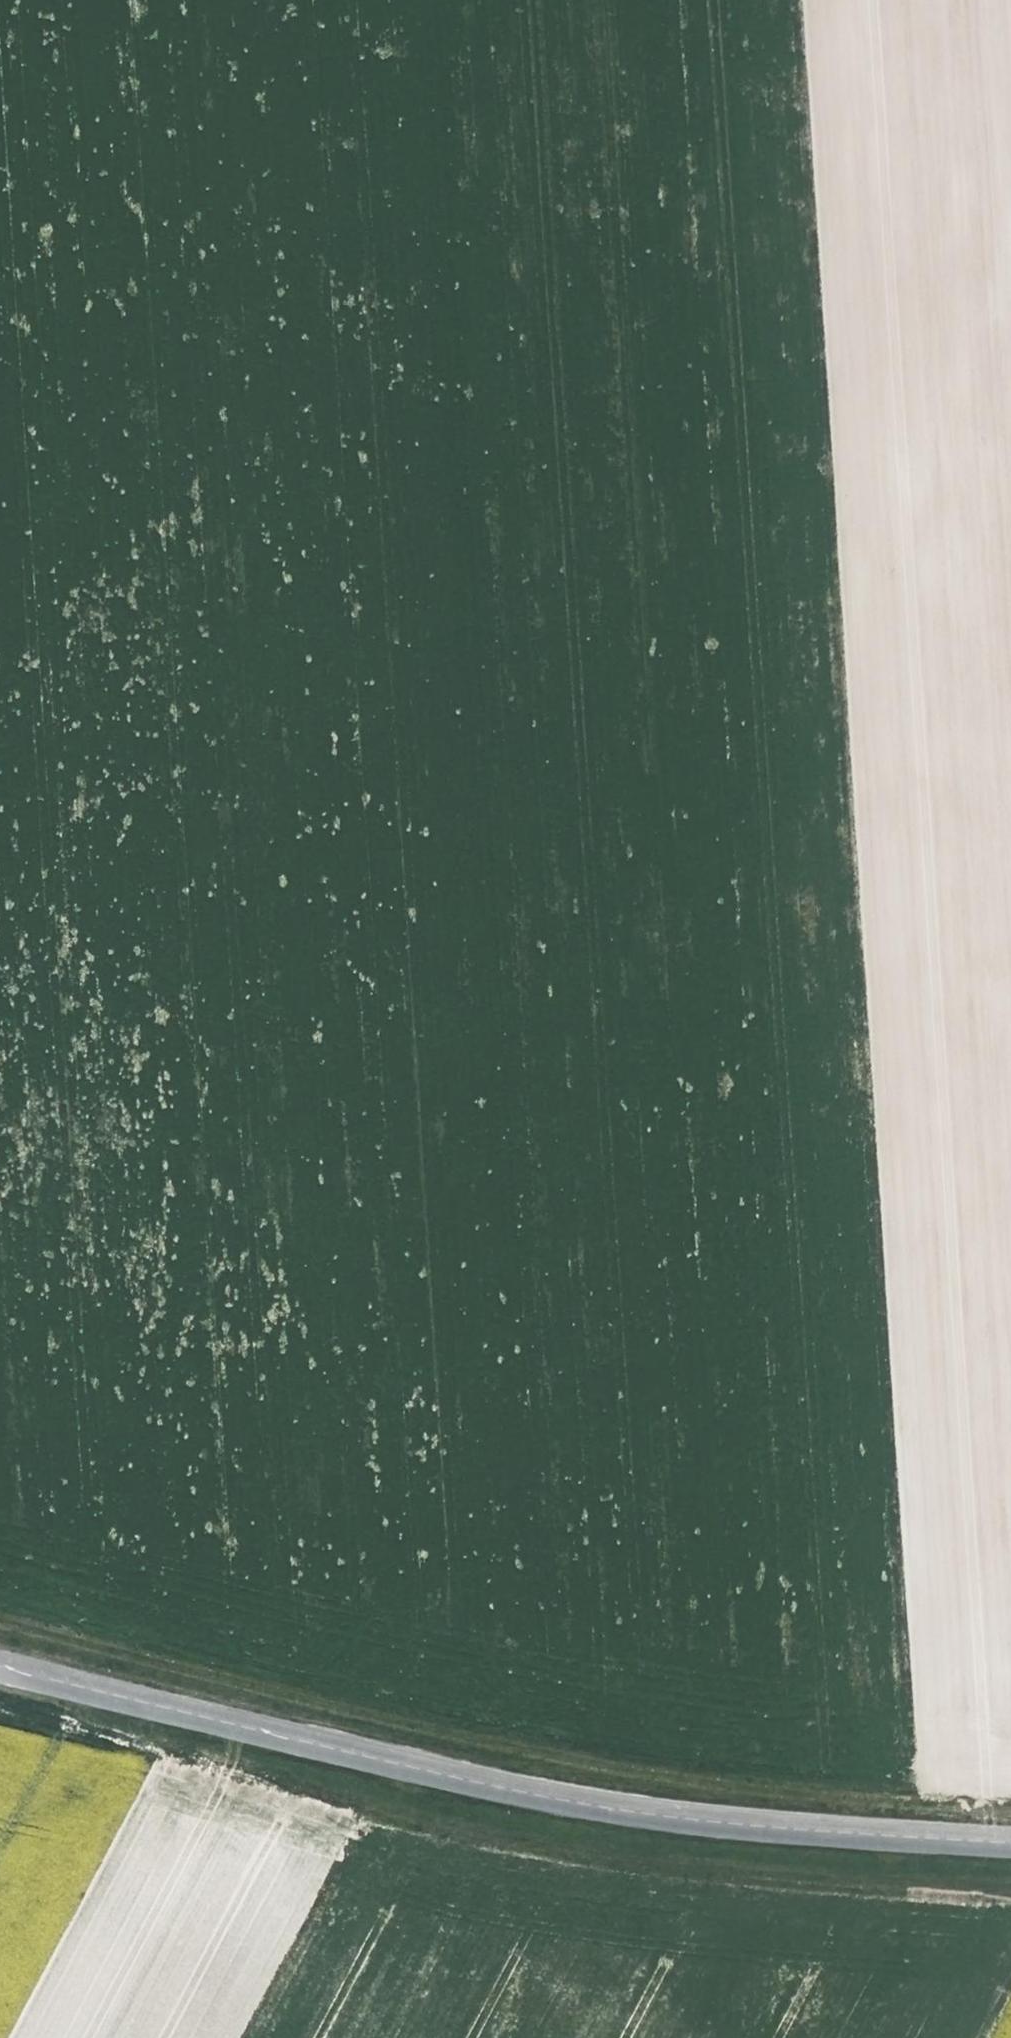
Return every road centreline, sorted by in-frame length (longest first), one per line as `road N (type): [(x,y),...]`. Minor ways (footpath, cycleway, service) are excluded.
road 1 (tertiary): [(1010,1843),(759,1828),(471,1784),(0,1666)]

